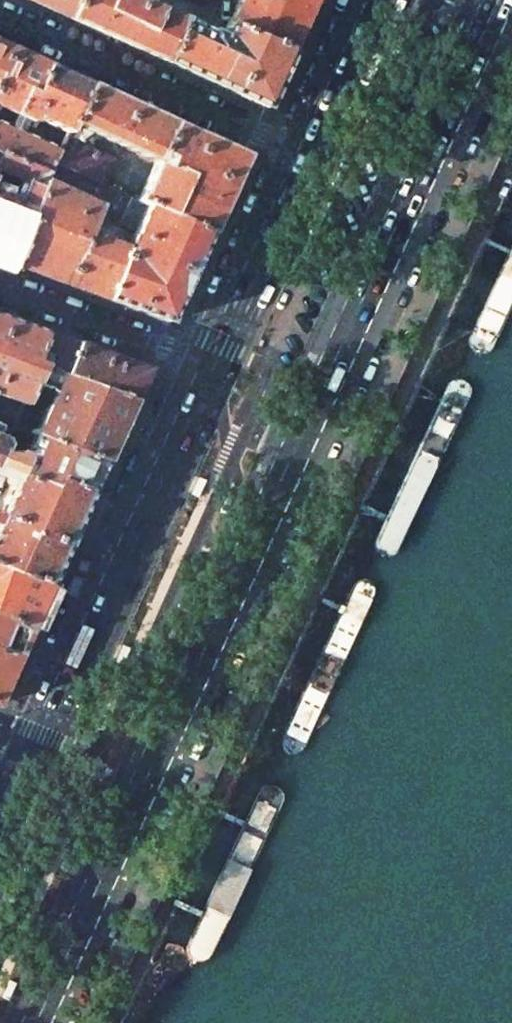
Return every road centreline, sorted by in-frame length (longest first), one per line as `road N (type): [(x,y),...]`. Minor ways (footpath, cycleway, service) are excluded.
road 1 (primary): [(38,1022),(485,28)]
road 2 (primary): [(212,365),(35,753)]
road 3 (residential): [(0,14),(309,154)]
road 4 (primary): [(309,154),(212,365)]
road 5 (residential): [(0,288),(212,365)]
road 6 (primary): [(380,0),(309,154)]
road 7 (unclassified): [(130,689),(106,738),(18,794)]

